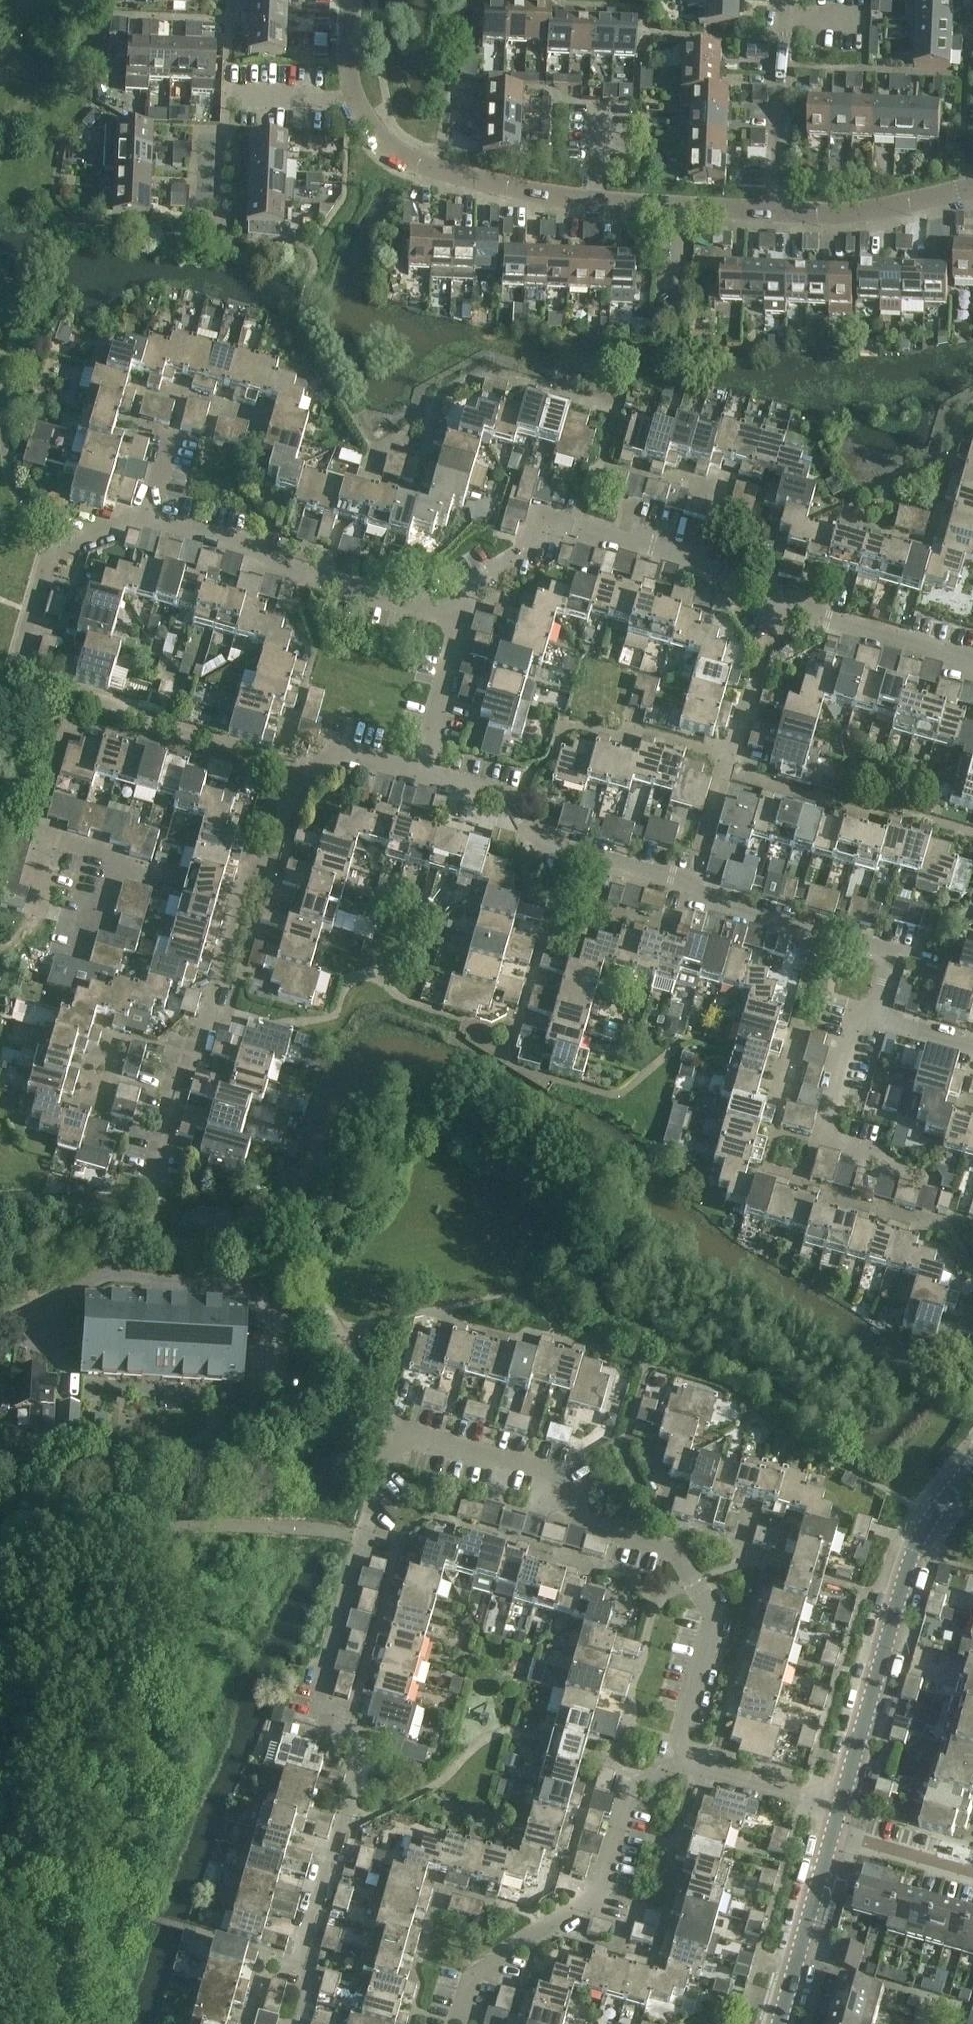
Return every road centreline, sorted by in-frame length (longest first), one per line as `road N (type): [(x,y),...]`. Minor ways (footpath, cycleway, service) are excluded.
road 1 (residential): [(297,2023),(306,1991),(301,1962),(353,1794),(354,1763),(317,1702),(395,1429)]
road 2 (residential): [(775,213),(596,205),(412,165),(385,144),(354,98),(351,0)]
road 3 (residential): [(675,1765),(714,1614),(675,1552),(586,1523),(551,1471),(395,1429)]
road 4 (residential): [(146,1236),(154,1167),(184,1053),(213,1007),(249,884),(277,869),(302,777)]
road 5 (residential): [(302,777),(14,689),(49,563),(71,546)]
road 6 (residential): [(783,610),(766,592),(690,561),(544,519),(523,552),(474,582),(461,620)]
road 7 (tertiary): [(837,1809),(910,1561),(931,1519),(972,1467)]
road 8 (residential): [(461,2023),(476,1973),(606,1889),(636,1786),(675,1765)]
road 9 (residential): [(461,620),(268,564),(258,550),(146,518)]
road 10 (residential): [(692,884),(546,842),(512,804),(417,773)]
road 11 (residential): [(972,833),(875,806),(859,812),(723,772)]
road 12 (residential): [(932,1176),(820,1141),(852,1029),(875,1018)]
road 13 (residential): [(894,953),(714,903),(692,884)]
road 14 (residential): [(788,0),(775,213)]
road 15 (residential): [(972,191),(884,214),(775,213)]
road 16 (residential): [(972,666),(783,610)]
road 17 (tertiary): [(777,2023),(832,1834)]
road 18 (residential): [(723,772),(783,610)]
road 19 (residential): [(723,772),(709,751),(566,723)]
road 20 (residential): [(675,1765),(837,1809)]
road 21 (residential): [(832,1834),(972,1875)]
road 22 (residential): [(417,773),(340,750),(302,777)]

